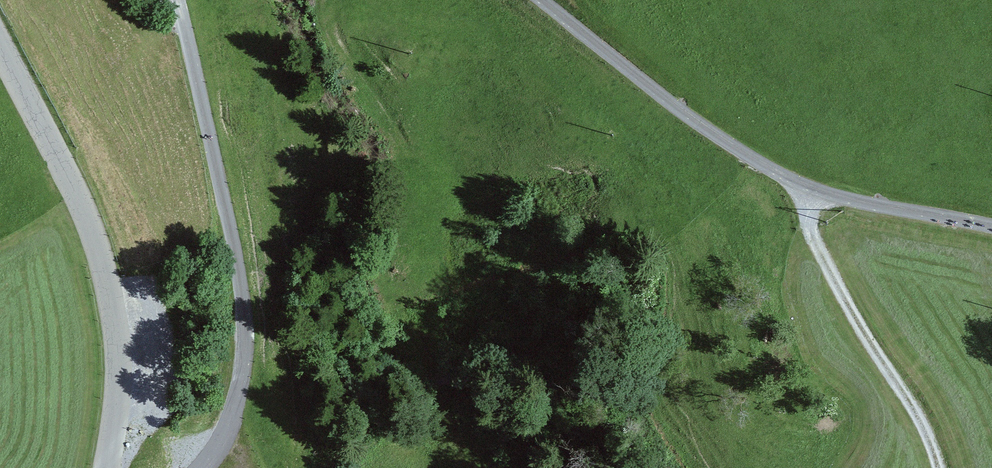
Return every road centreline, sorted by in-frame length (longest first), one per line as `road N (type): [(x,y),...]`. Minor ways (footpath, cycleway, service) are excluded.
road 1 (unclassified): [(540,0),(721,138),(791,179),(861,202),(991,227)]
road 2 (unclassified): [(201,467),(228,431),(246,328),(223,178),(179,0)]
road 3 (unclassified): [(108,467),(118,353),(109,290),(69,175),(0,47)]
road 4 (track): [(942,467),(923,415),(819,242),(816,189)]

